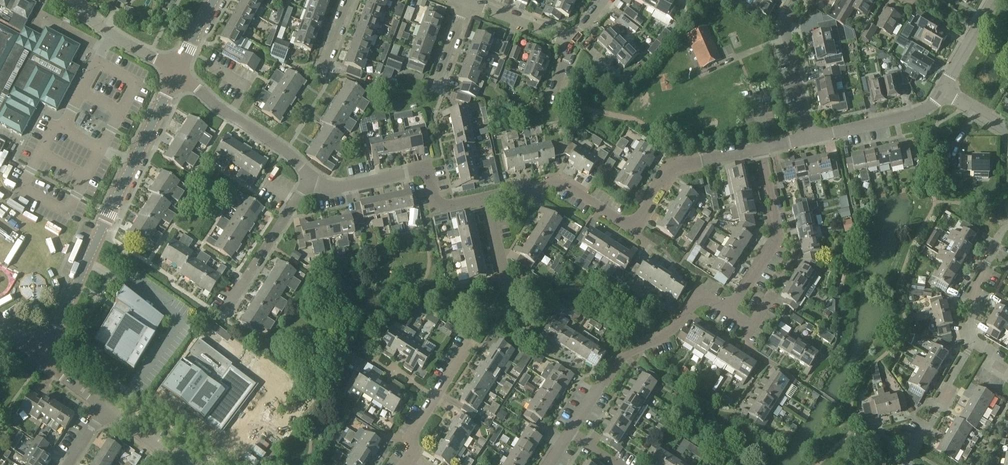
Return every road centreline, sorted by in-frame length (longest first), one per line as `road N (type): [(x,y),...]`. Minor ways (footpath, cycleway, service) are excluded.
road 1 (tertiary): [(42,359),(176,70)]
road 2 (residential): [(720,308),(777,239),(761,151)]
road 3 (residential): [(646,212),(622,223),(561,181),(485,197)]
road 4 (residential): [(310,179),(298,159),(176,70)]
road 5 (residential): [(221,315),(310,179)]
road 6 (residential): [(598,389),(626,356),(672,331),(700,298),(720,308)]
road 7 (residential): [(809,141),(780,29),(794,0)]
road 8 (residential): [(809,141),(909,117),(944,94)]
road 9 (residential): [(907,464),(974,337)]
road 10 (residential): [(410,456),(418,424),(471,341)]
road 11 (residential): [(176,70),(111,35),(68,0)]
road 12 (residential): [(974,337),(975,291),(1007,224)]

